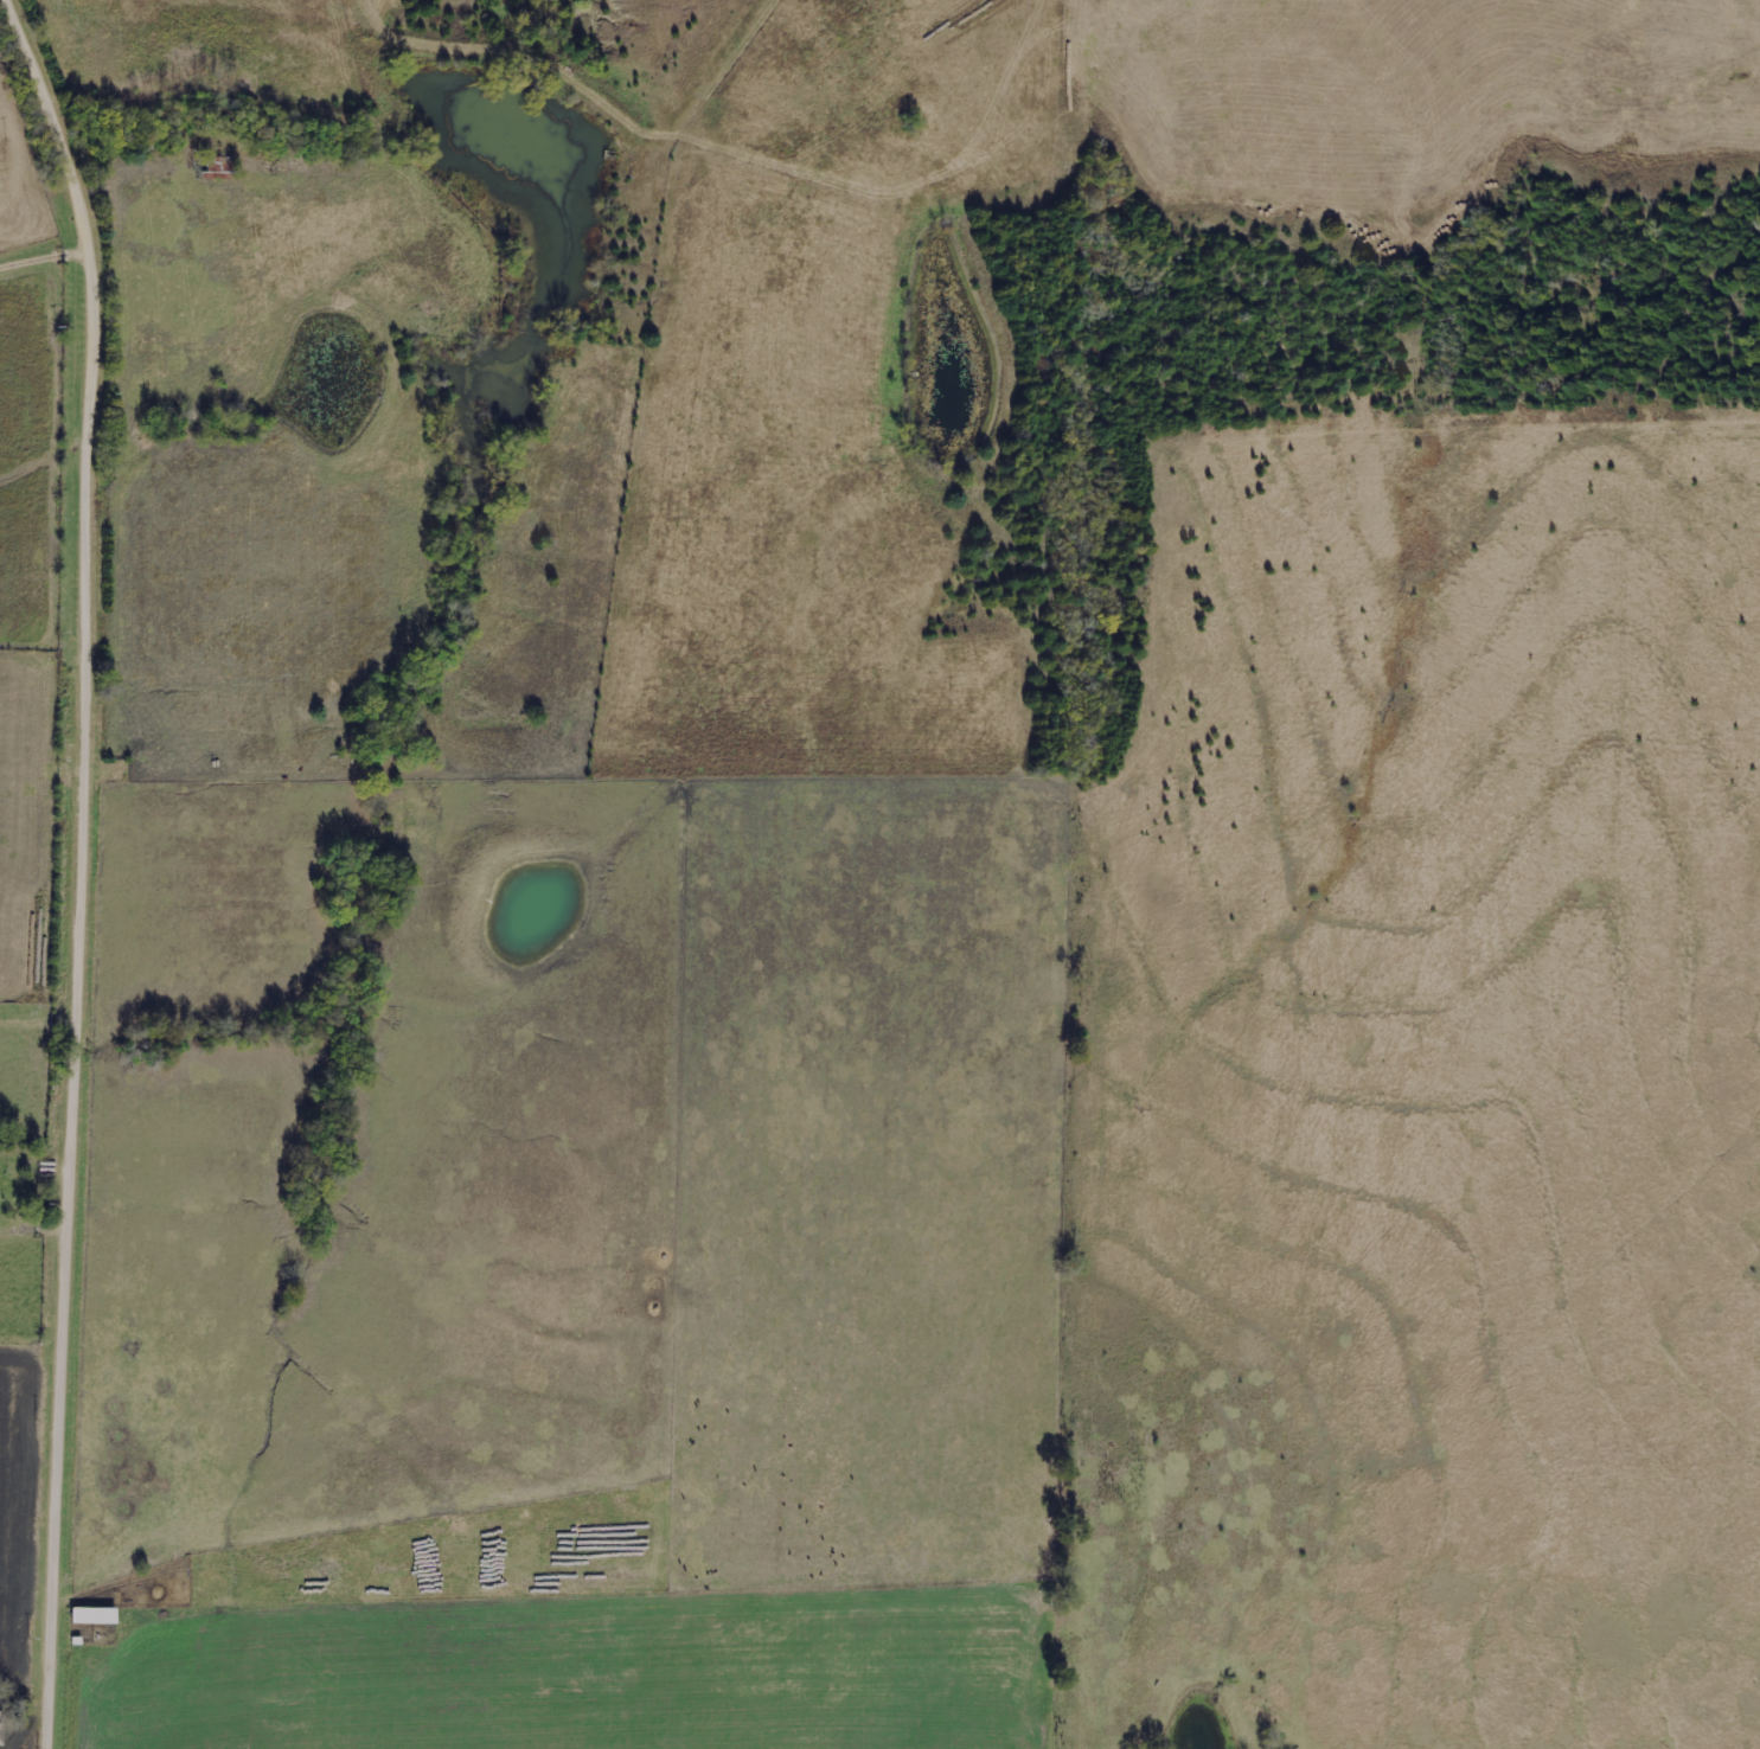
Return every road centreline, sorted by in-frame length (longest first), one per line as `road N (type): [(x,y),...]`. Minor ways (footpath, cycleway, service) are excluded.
road 1 (residential): [(47,1748),(73,571),(115,352),(109,177),(35,0)]

